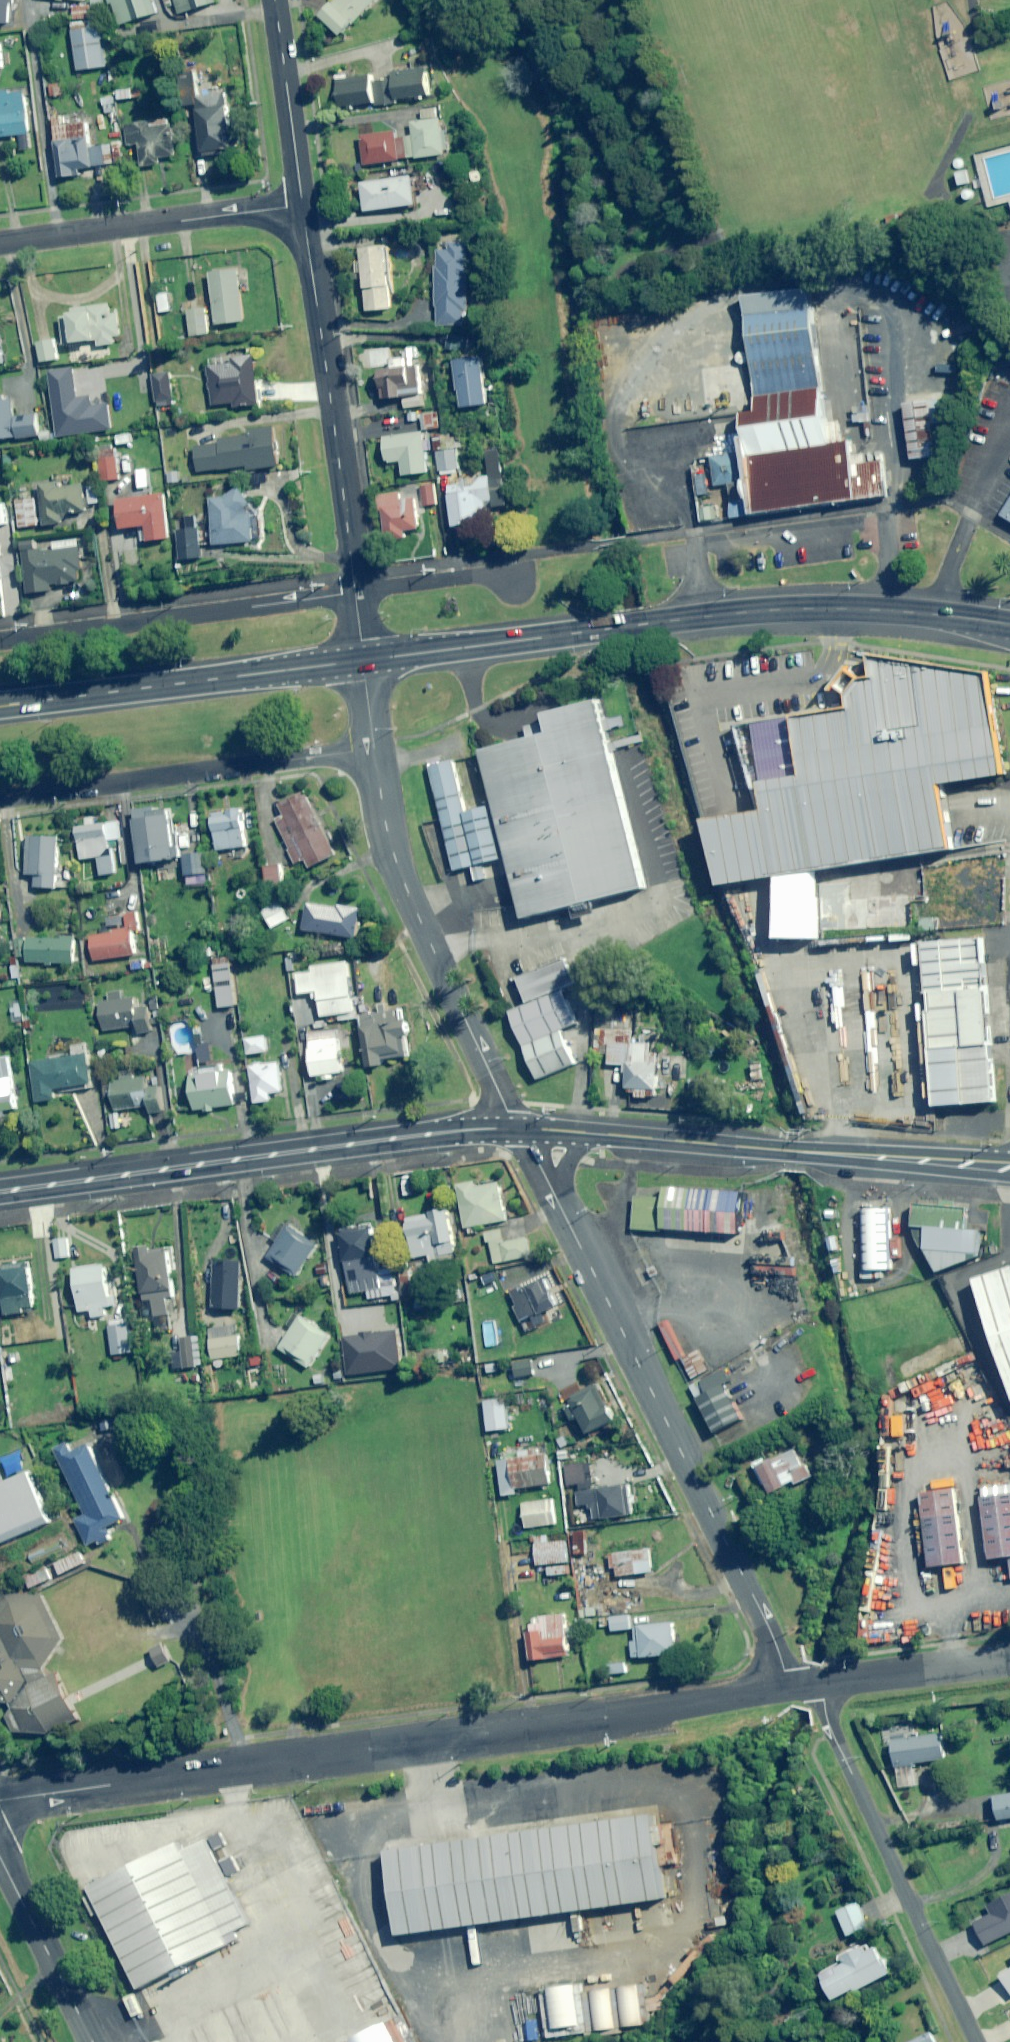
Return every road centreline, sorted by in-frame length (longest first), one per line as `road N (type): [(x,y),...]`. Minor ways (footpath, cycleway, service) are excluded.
road 1 (residential): [(0,1799),(789,1688)]
road 2 (residential): [(517,1128),(775,1643),(789,1688)]
road 3 (secondary): [(0,1193),(463,1129),(517,1128)]
road 4 (secondary): [(517,1128),(1009,1167)]
road 5 (trunk): [(573,634),(804,609),(1009,624)]
road 6 (residential): [(373,751),(398,873),(517,1128)]
road 7 (residential): [(823,1683),(835,1739),(978,2041)]
road 8 (residential): [(302,206),(354,592)]
road 9 (residential): [(0,800),(373,751)]
road 10 (trunk): [(362,658),(0,705)]
road 11 (residential): [(354,592),(0,640)]
road 12 (residential): [(302,206),(0,246)]
road 13 (trunk): [(573,634),(362,658)]
road 14 (residential): [(274,0),(302,206)]
road 15 (secondary): [(91,2041),(0,1857)]
road 16 (residential): [(823,1683),(1009,1659)]
road 17 (residential): [(511,580),(354,592)]

